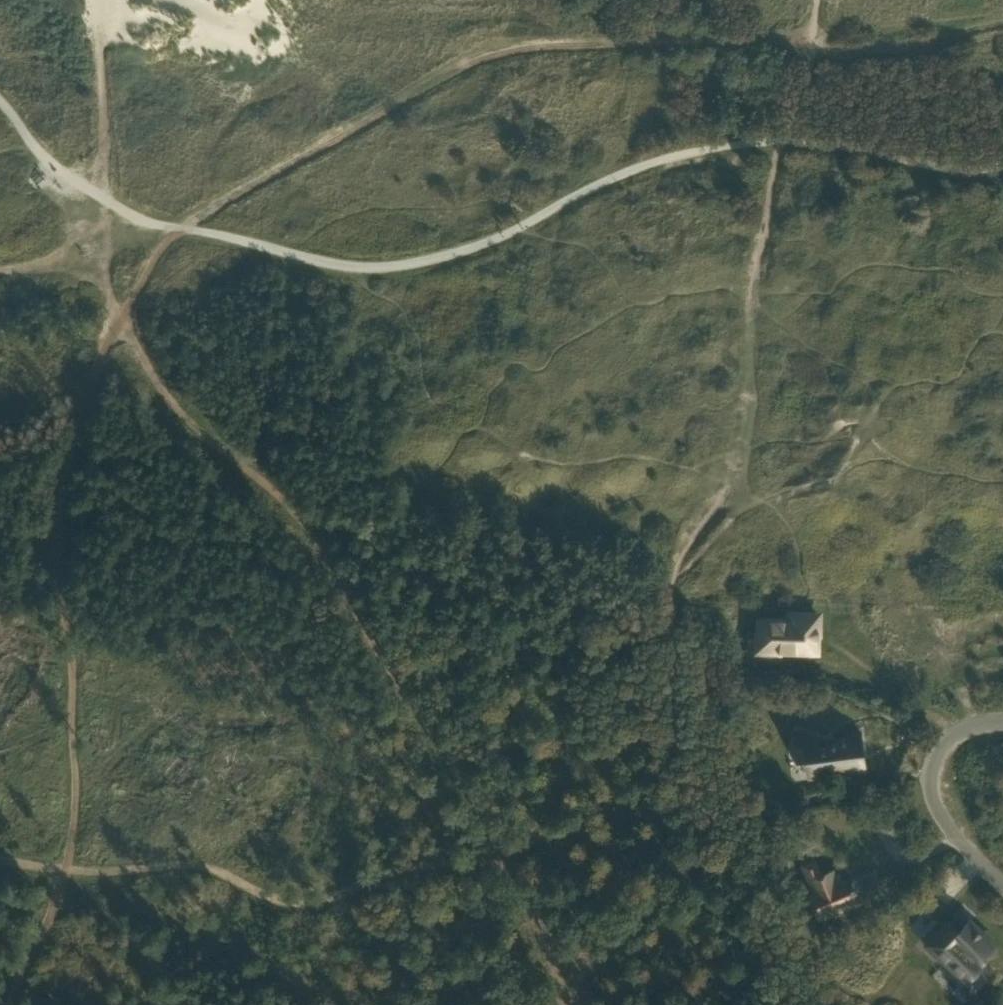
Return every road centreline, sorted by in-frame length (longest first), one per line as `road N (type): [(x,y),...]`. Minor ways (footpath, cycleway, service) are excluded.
road 1 (unclassified): [(1002,885),(949,832),(936,786),(966,737),(1002,726)]

